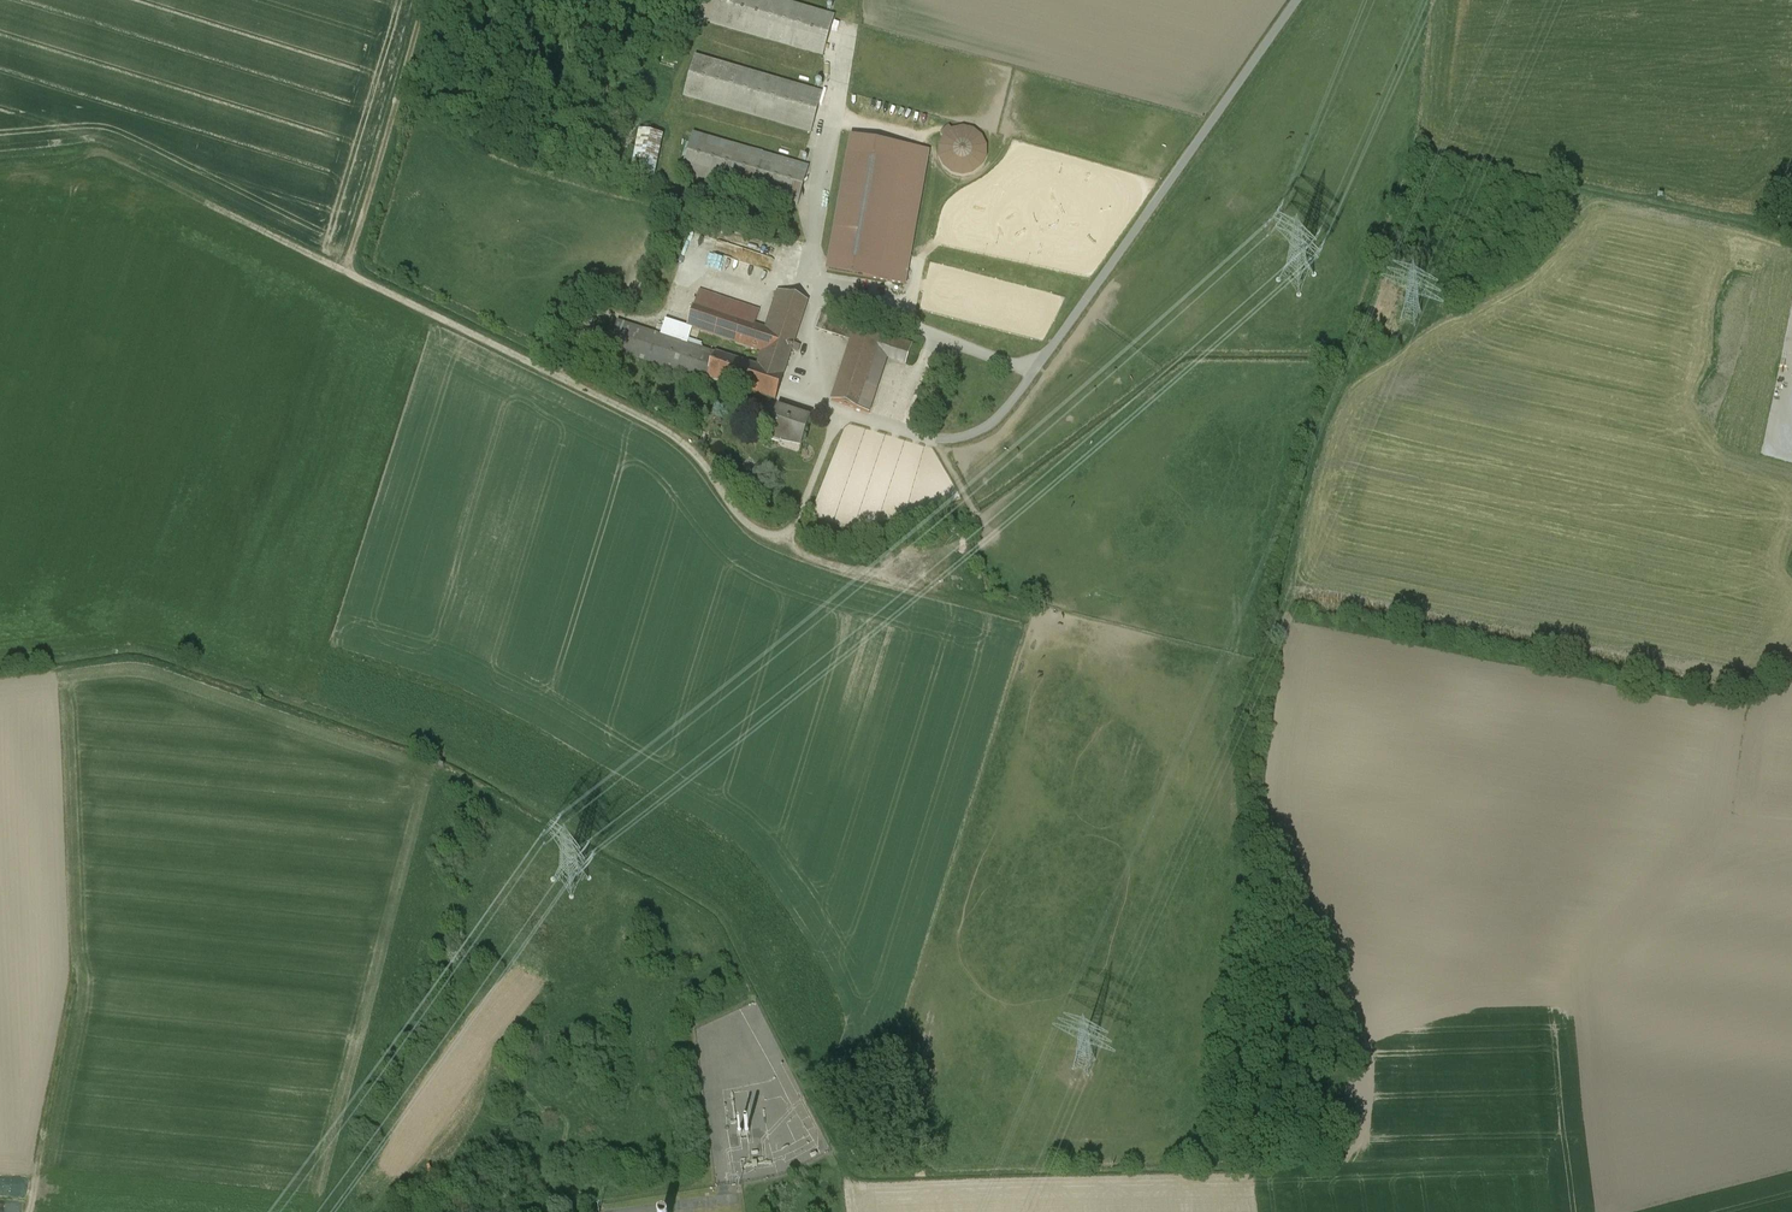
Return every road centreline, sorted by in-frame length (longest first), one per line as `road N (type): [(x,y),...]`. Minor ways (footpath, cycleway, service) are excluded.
road 1 (unclassified): [(1295,0),(1017,390),(981,423),(943,437)]

